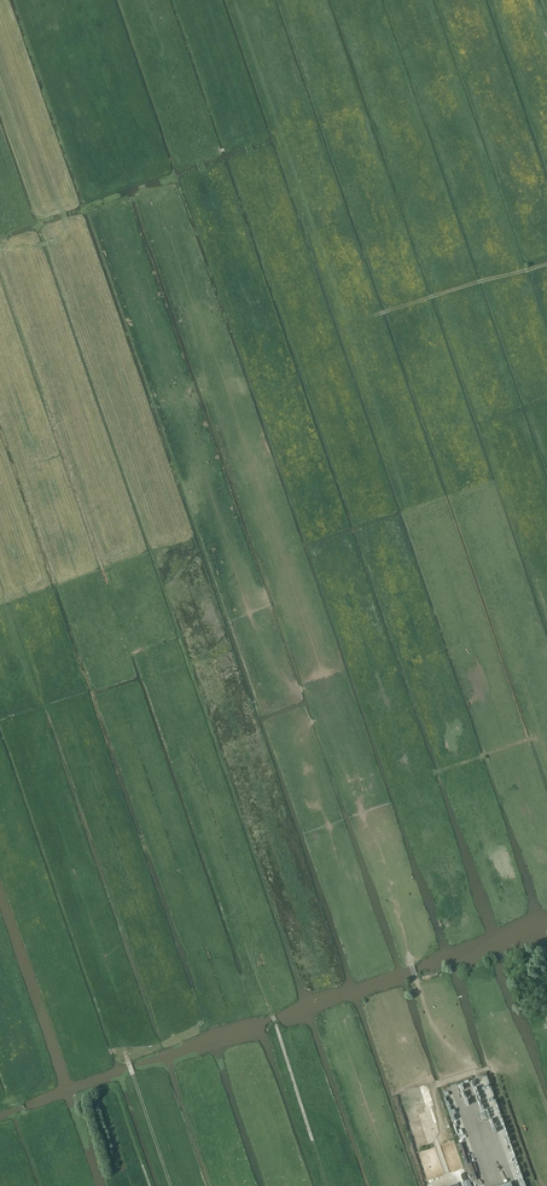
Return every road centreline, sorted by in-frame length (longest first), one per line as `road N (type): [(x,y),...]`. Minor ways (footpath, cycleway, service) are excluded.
road 1 (track): [(546,264),(377,315)]
road 2 (track): [(433,774),(540,736),(546,756)]

